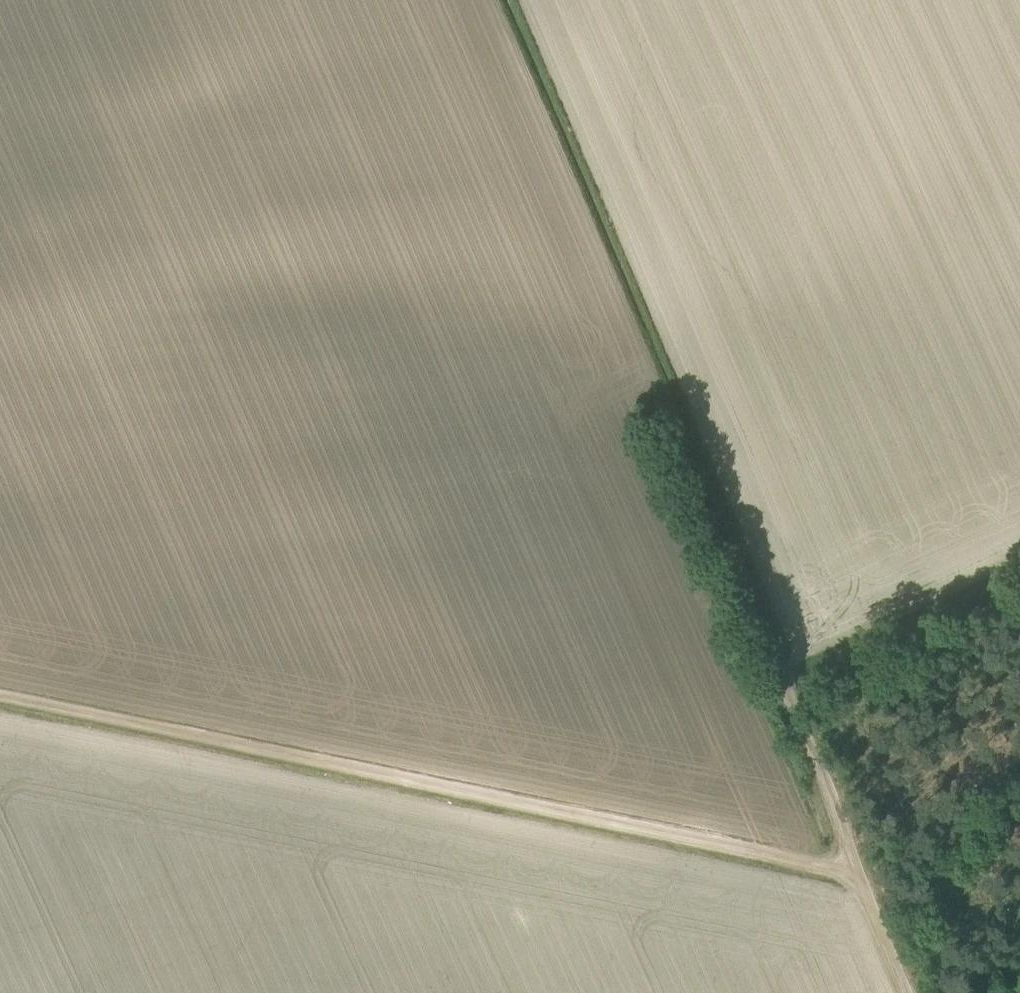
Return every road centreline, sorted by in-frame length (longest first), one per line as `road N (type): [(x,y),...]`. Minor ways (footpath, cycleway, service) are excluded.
road 1 (track): [(909,992),(869,901),(848,876),(816,861),(0,697)]
road 2 (track): [(848,876),(842,817),(772,665)]

